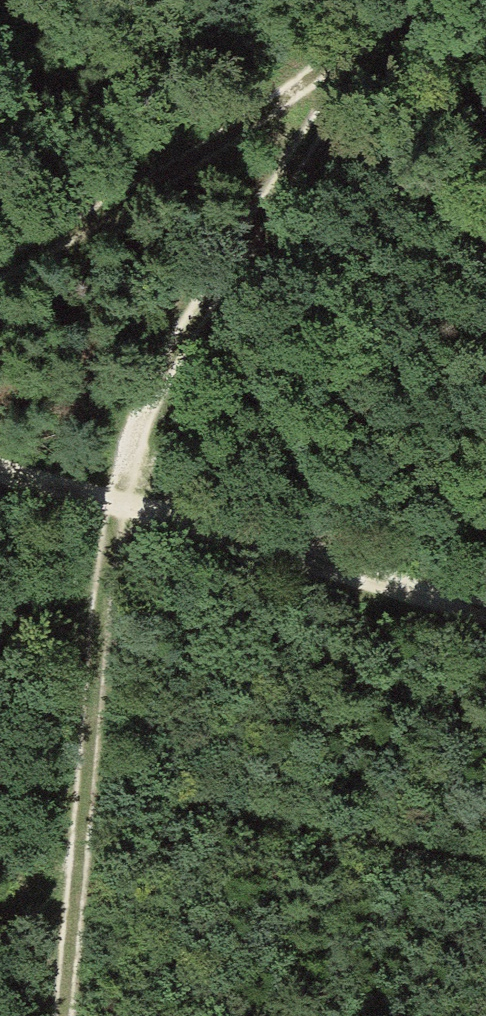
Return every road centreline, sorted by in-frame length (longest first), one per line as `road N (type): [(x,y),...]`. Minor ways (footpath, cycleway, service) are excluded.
road 1 (track): [(413,0),(187,336),(138,435),(104,590),(64,1015)]
road 2 (track): [(0,472),(485,611)]
road 3 (track): [(399,25),(72,238),(0,270)]

